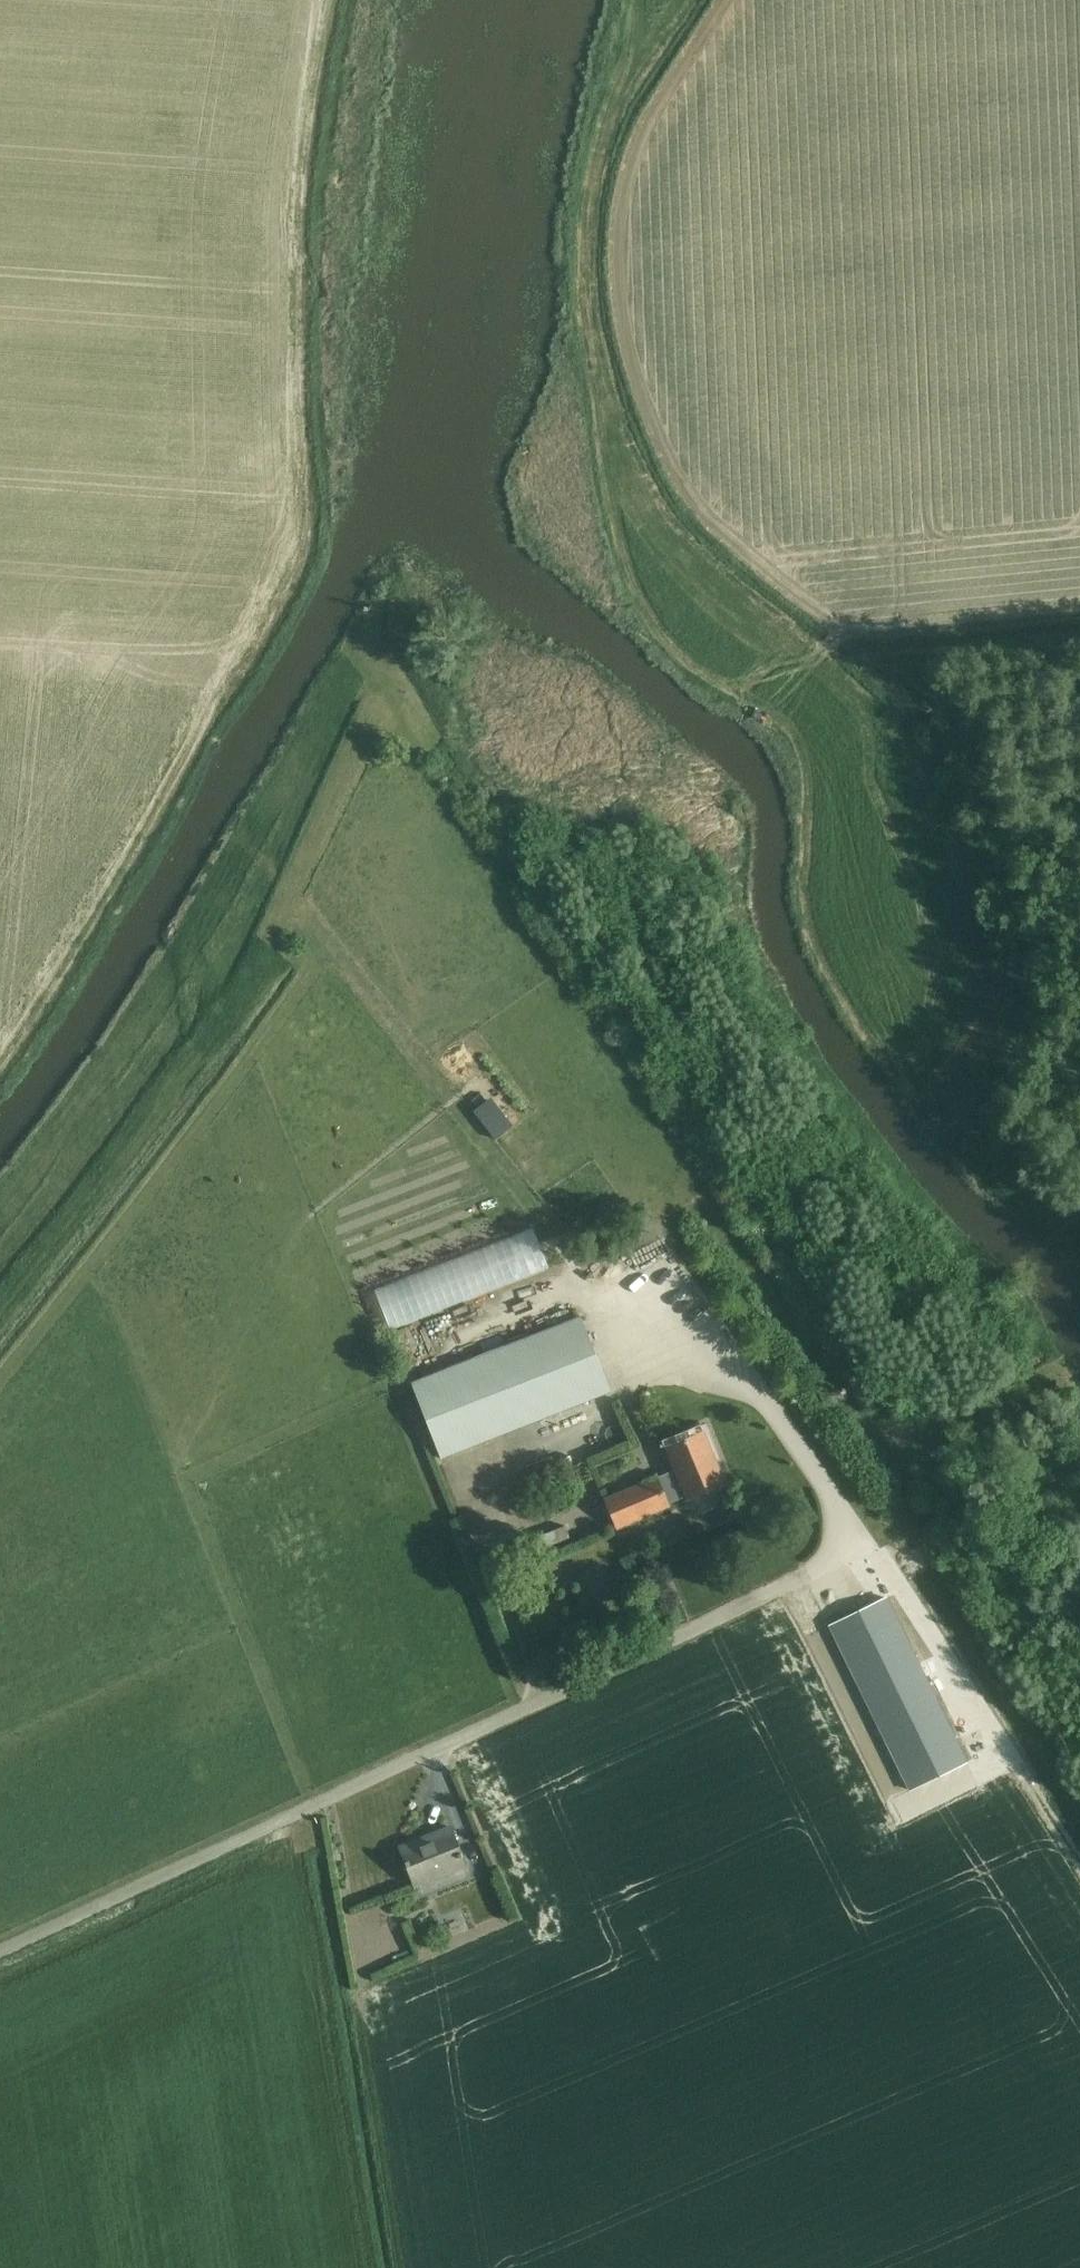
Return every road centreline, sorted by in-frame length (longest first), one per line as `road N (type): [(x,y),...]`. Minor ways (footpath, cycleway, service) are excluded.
road 1 (unclassified): [(0,1952),(797,1579)]
road 2 (track): [(1079,1858),(865,1547)]

